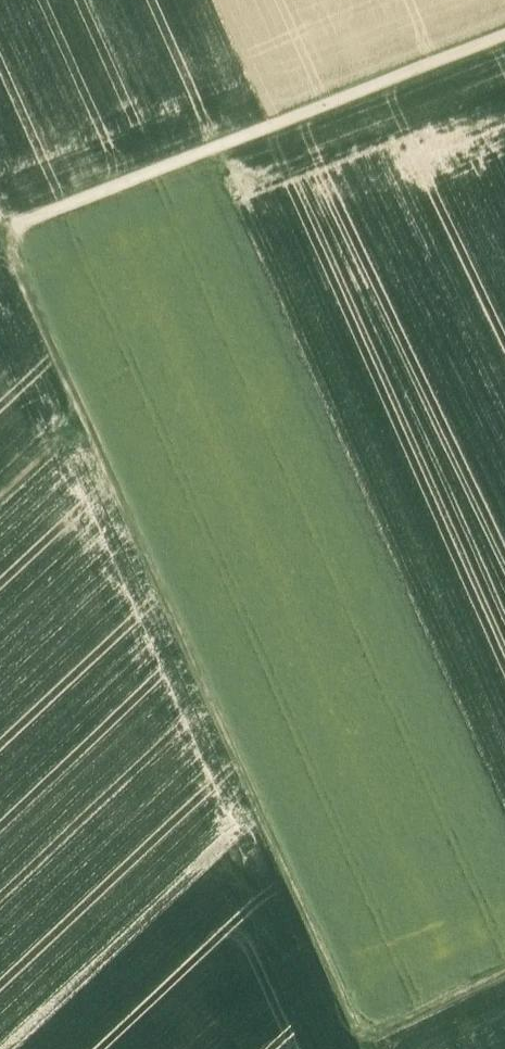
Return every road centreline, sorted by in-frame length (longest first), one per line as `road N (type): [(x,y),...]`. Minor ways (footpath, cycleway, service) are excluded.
road 1 (track): [(0,202),(81,410),(370,1048)]
road 2 (track): [(12,230),(504,38)]
road 3 (track): [(504,974),(367,1042)]

